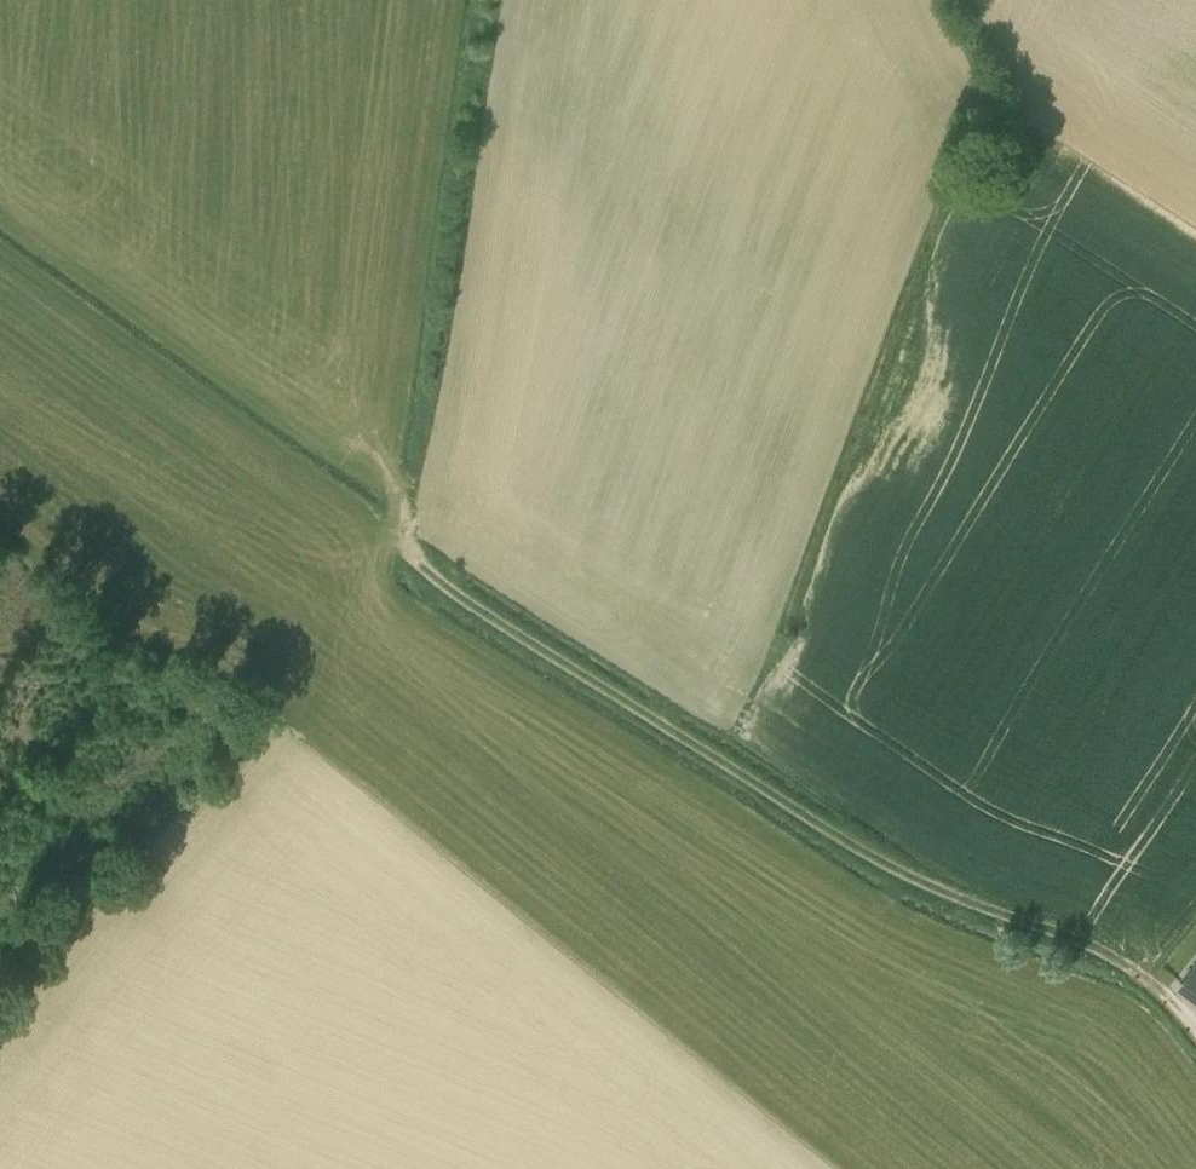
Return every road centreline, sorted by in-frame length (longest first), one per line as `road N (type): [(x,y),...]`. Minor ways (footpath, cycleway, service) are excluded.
road 1 (track): [(1195,1023),(1132,962),(930,886),(840,838),(527,640)]

